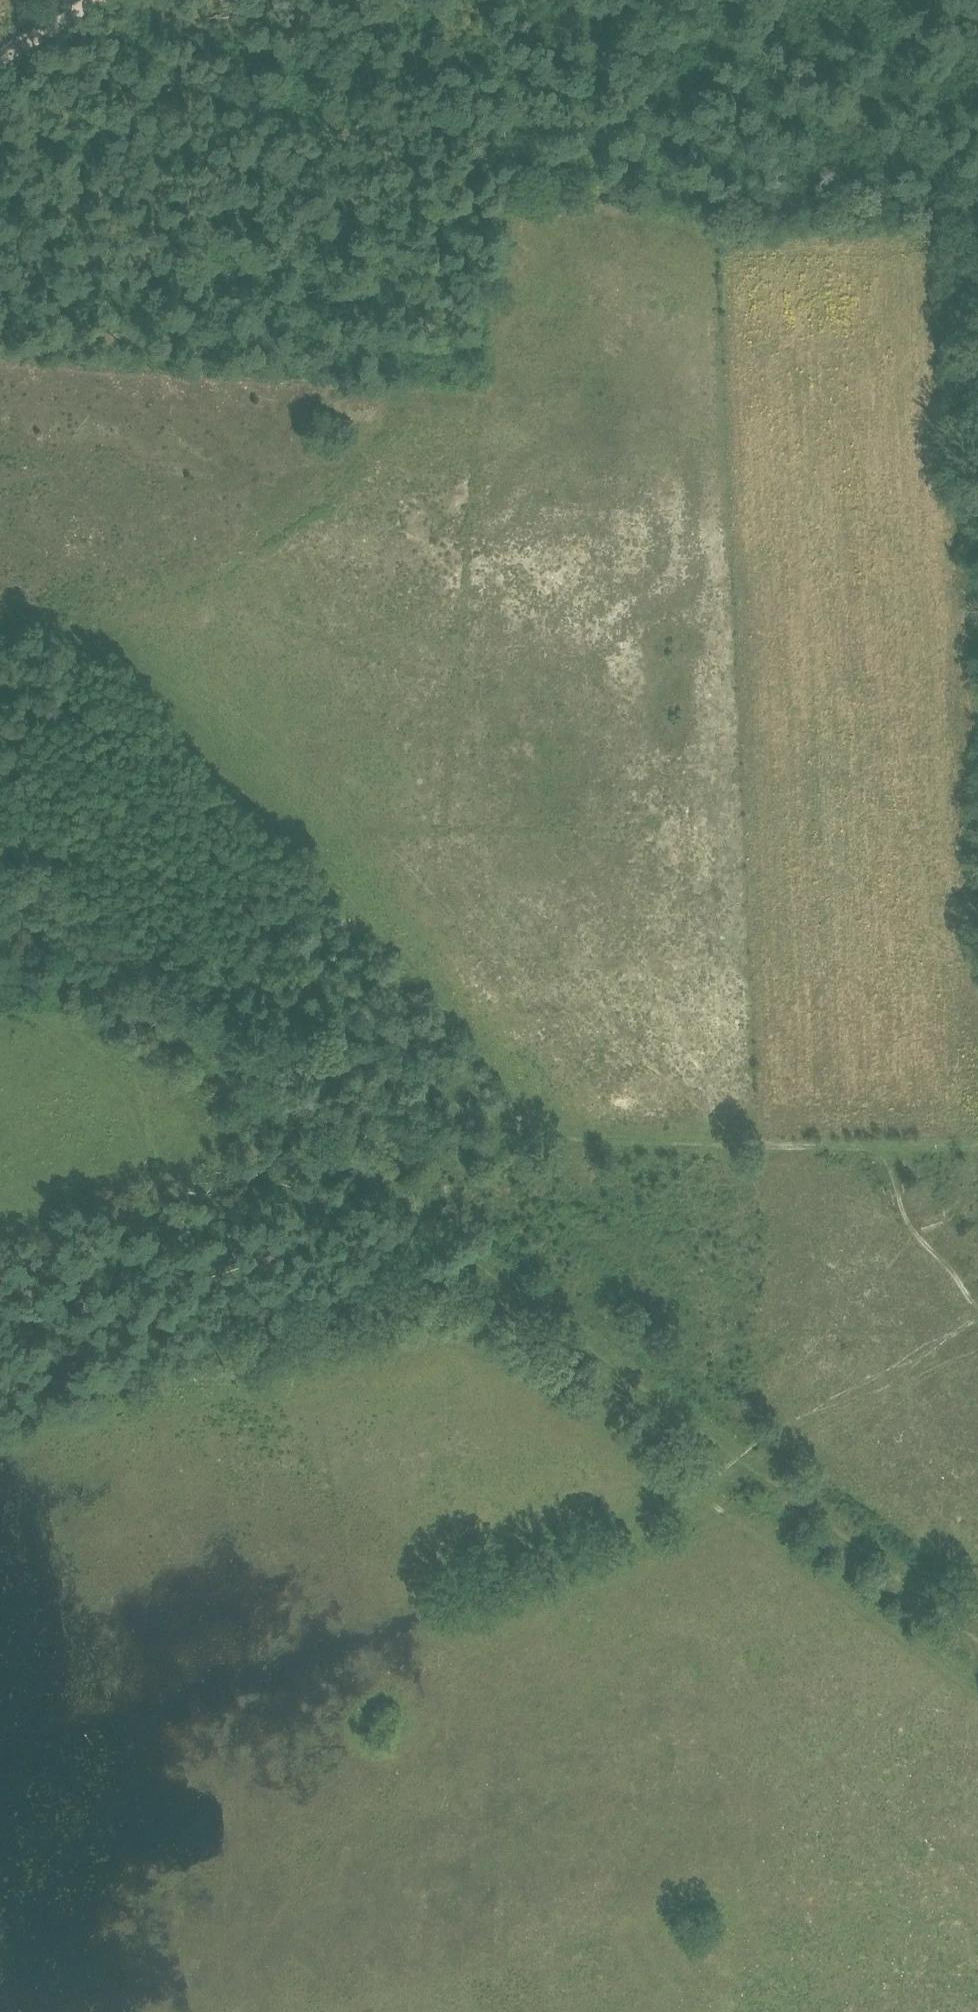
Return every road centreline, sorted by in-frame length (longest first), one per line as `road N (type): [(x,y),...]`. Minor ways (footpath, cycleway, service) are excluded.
road 1 (track): [(108,0),(0,62)]

